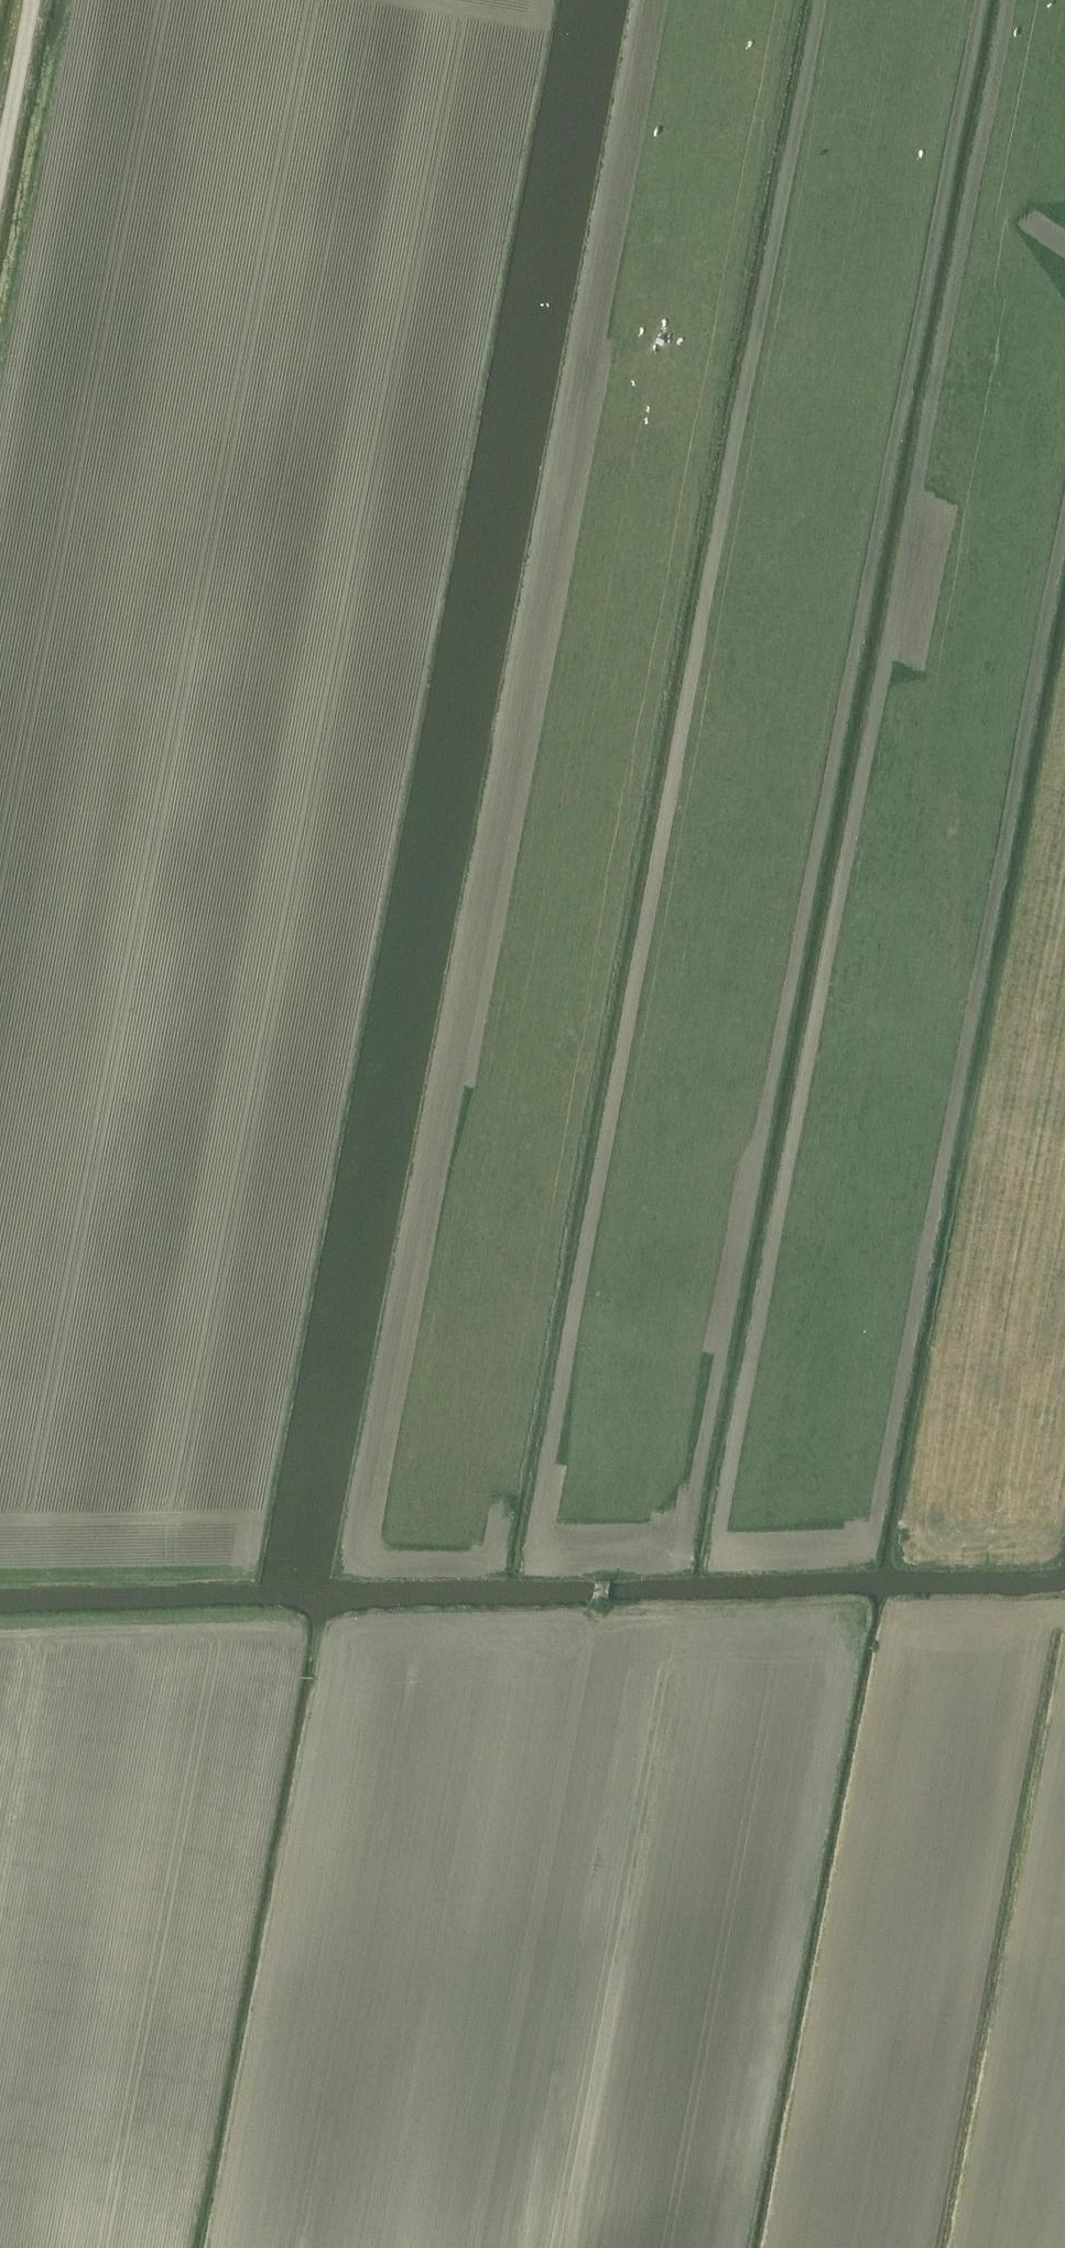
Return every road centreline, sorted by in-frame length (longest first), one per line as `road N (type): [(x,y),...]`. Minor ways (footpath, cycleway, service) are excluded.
road 1 (track): [(0,182),(35,0)]

